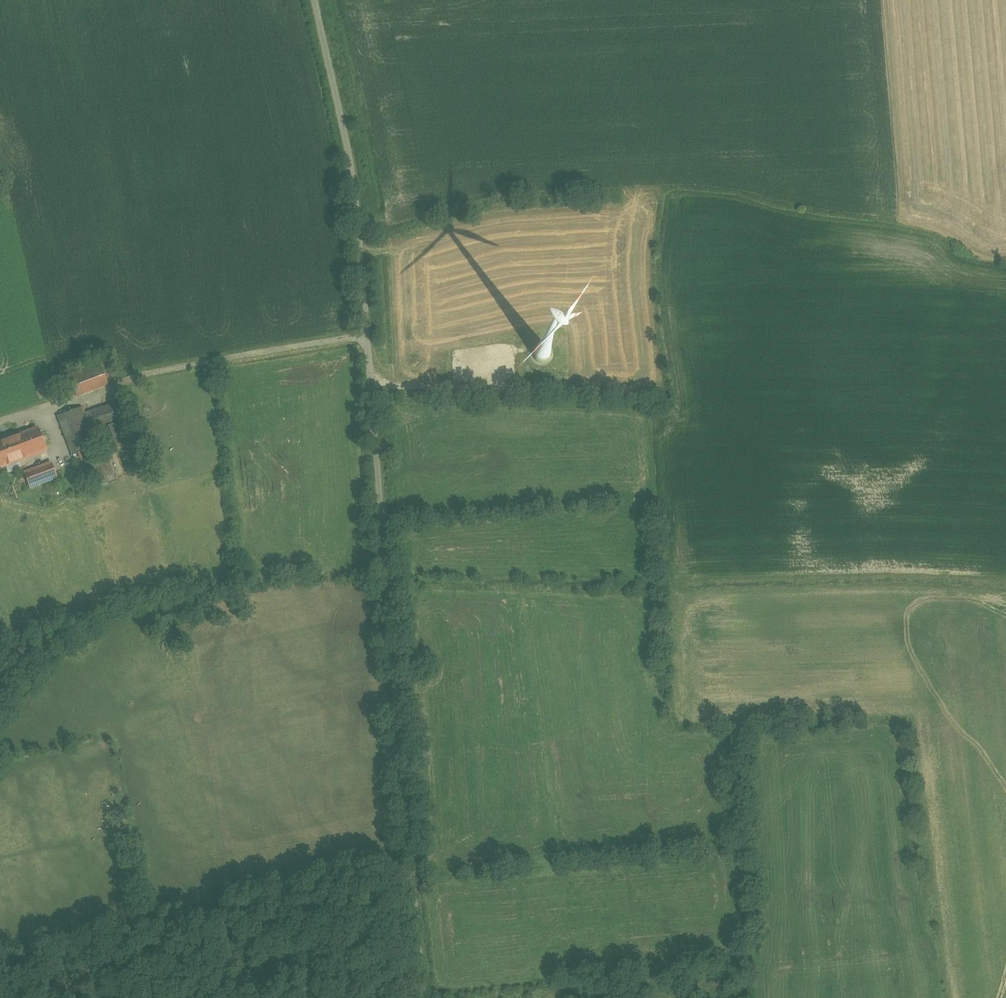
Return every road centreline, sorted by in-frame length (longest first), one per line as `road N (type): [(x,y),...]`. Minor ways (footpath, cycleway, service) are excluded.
road 1 (unclassified): [(424,997),(355,178),(316,0)]
road 2 (track): [(372,384),(442,386),(522,349)]

